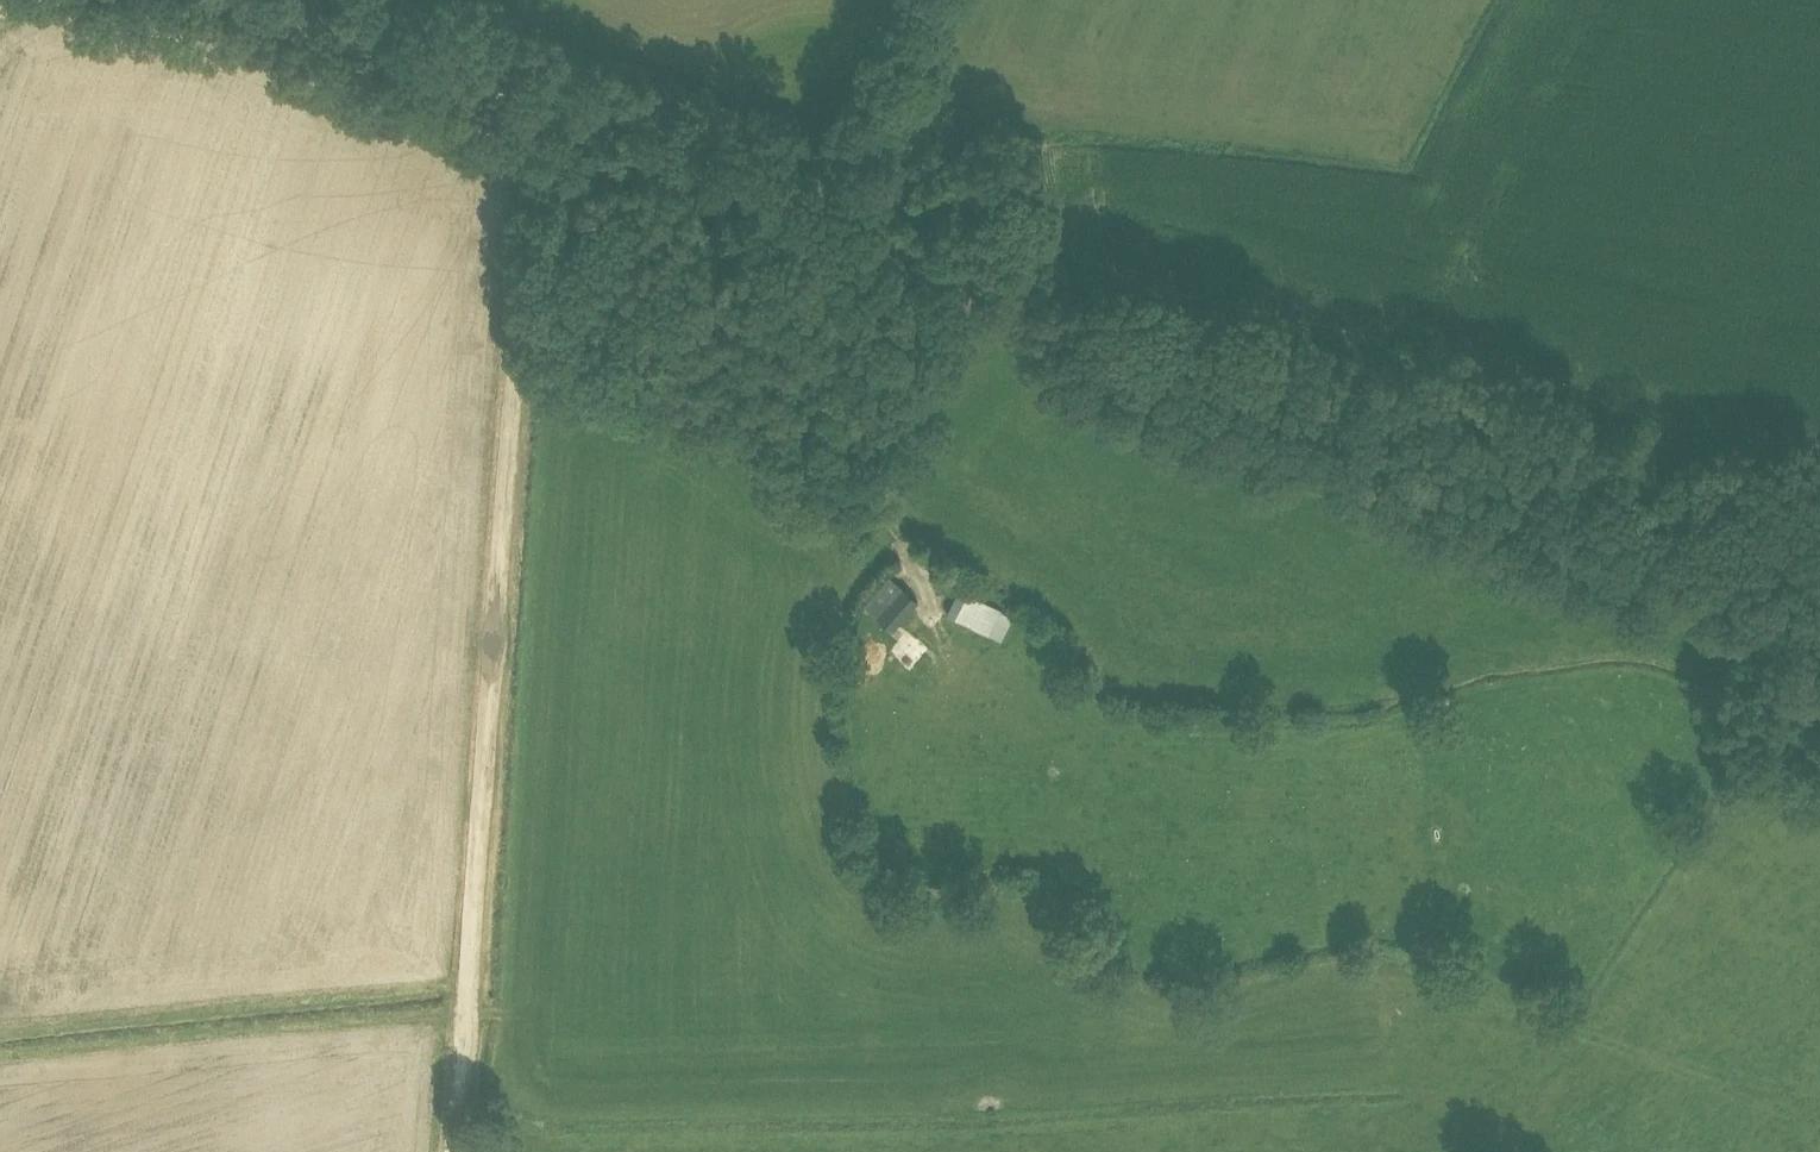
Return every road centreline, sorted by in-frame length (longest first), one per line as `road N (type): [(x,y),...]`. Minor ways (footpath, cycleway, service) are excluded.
road 1 (track): [(441,1151),(523,111)]
road 2 (track): [(523,111),(894,253),(990,336)]
road 3 (track): [(523,111),(234,0)]
road 4 (track): [(990,336),(892,439),(873,496),(911,567)]

